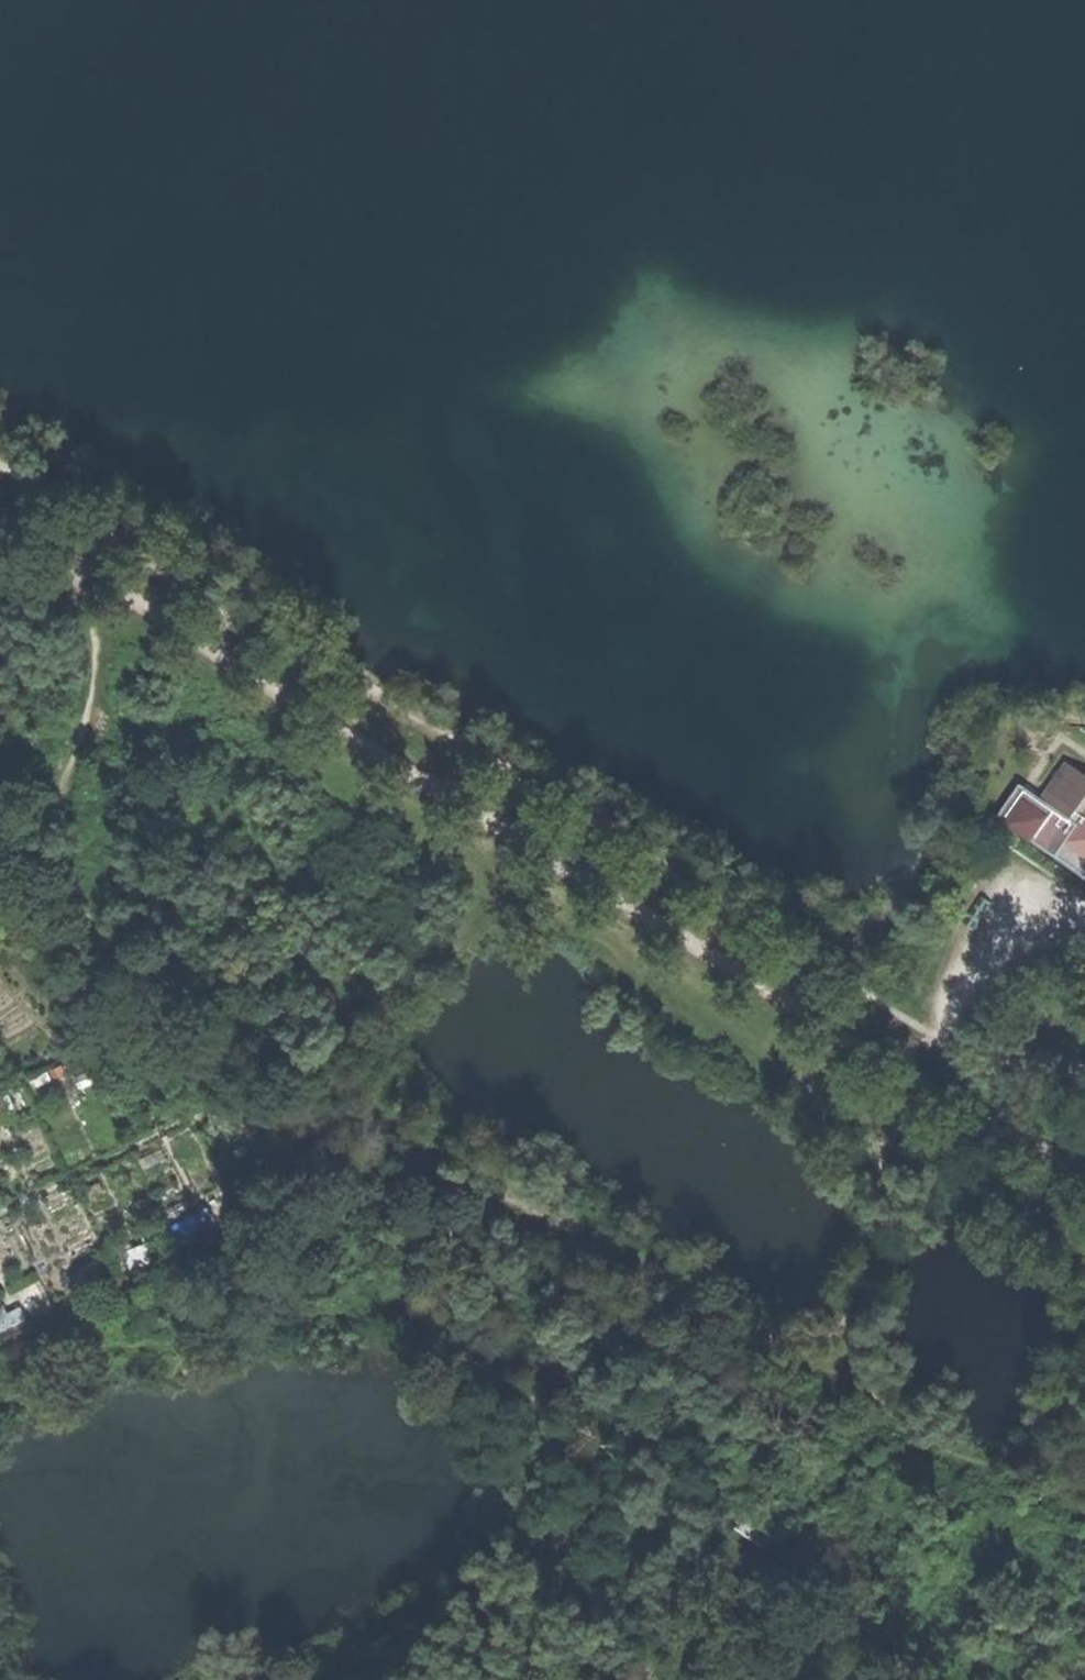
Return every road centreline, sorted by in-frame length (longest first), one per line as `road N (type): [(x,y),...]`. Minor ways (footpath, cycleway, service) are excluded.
road 1 (track): [(0,505),(132,599),(704,949),(1084,1164)]
road 2 (track): [(565,1582),(291,1679)]
road 3 (track): [(933,1028),(1023,883)]
road 4 (track): [(641,1679),(565,1582)]

